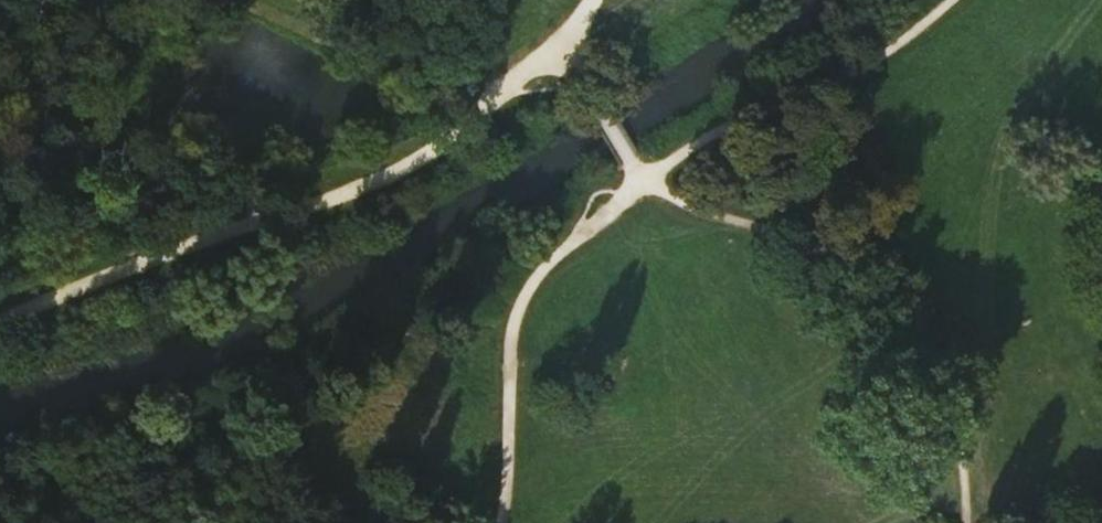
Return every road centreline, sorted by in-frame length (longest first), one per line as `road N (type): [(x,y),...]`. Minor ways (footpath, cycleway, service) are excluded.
road 1 (track): [(0,321),(419,160),(564,61),(629,162)]
road 2 (track): [(501,522),(505,339),(519,293),(544,261),(639,182)]

